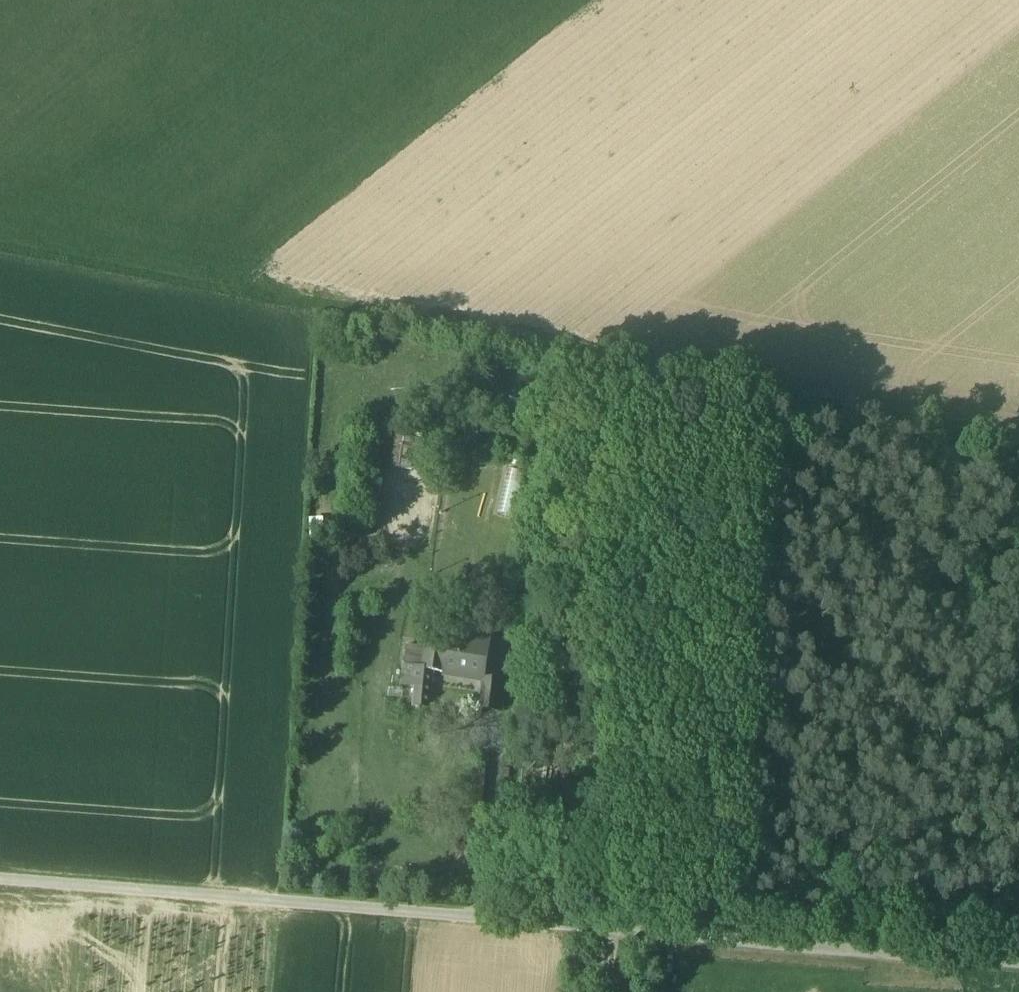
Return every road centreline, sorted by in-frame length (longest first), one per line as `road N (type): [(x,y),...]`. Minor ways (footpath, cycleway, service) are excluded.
road 1 (unclassified): [(1018,966),(0,886)]
road 2 (track): [(0,250),(343,317)]

